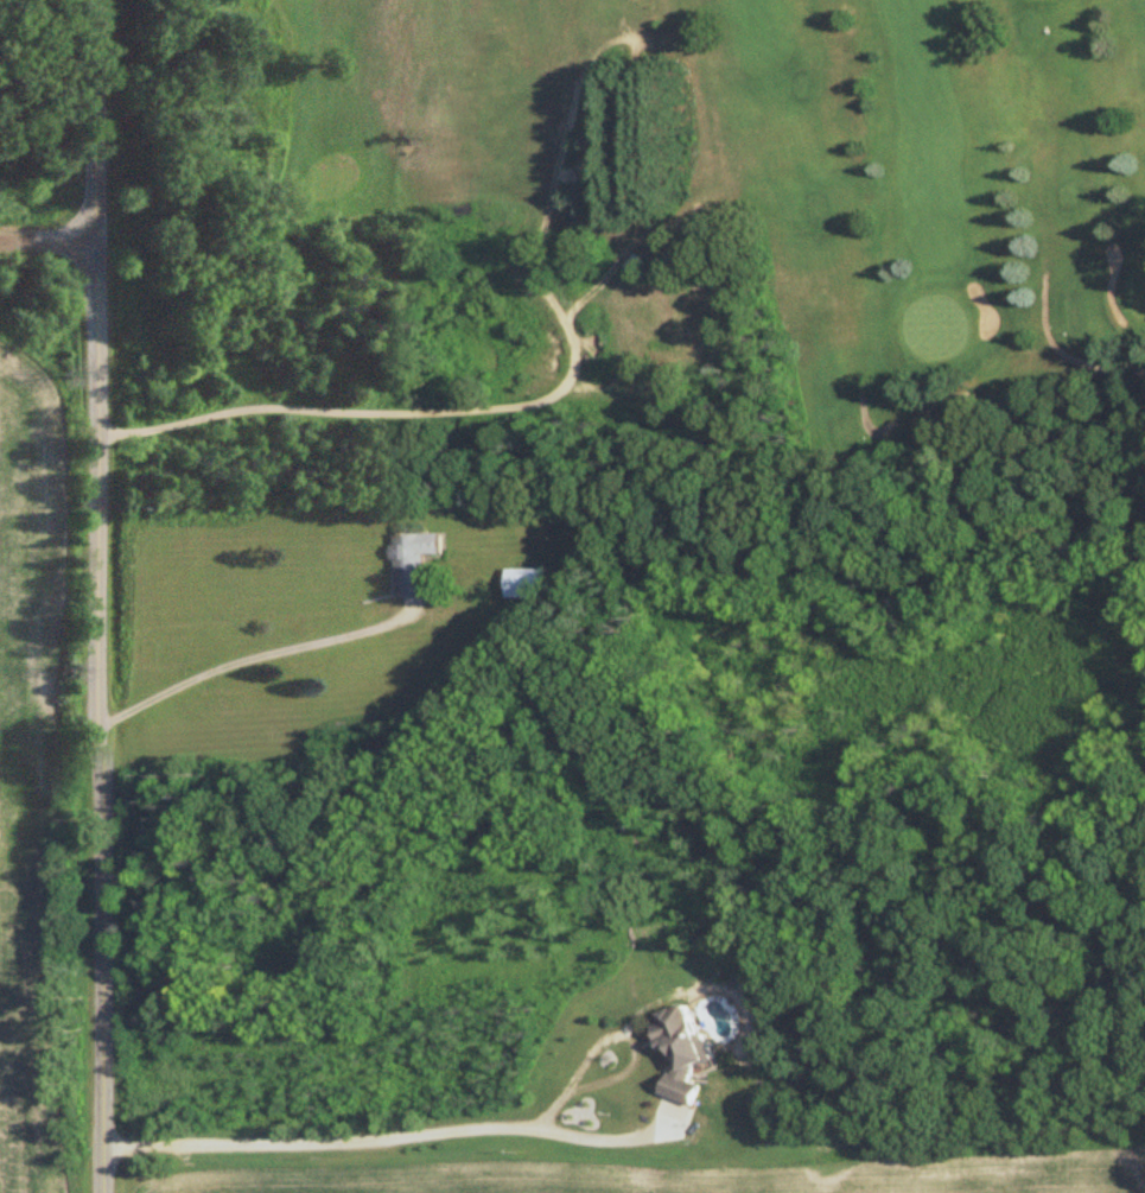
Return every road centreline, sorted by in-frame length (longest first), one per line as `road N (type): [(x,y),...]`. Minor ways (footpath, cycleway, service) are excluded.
road 1 (residential): [(91,0),(104,1192)]

